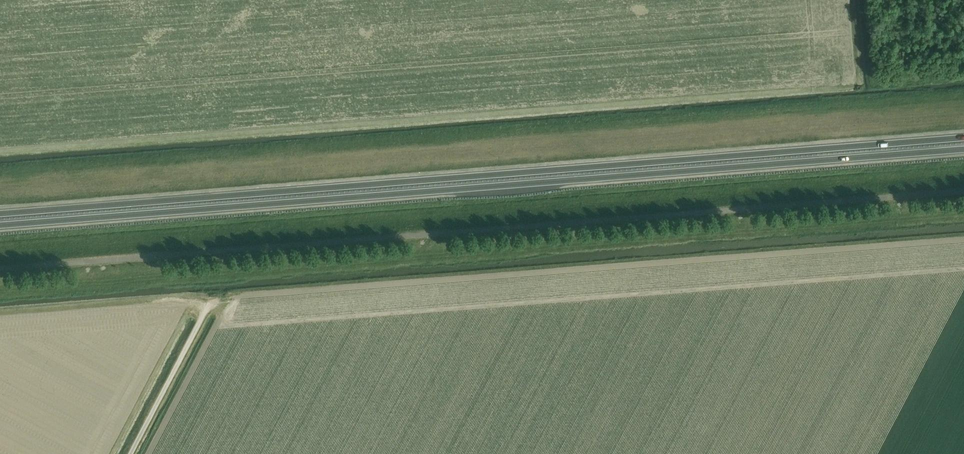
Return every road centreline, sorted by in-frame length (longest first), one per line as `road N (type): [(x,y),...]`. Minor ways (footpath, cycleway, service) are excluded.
road 1 (trunk): [(963,138),(0,215)]
road 2 (trunk): [(0,225),(963,149)]
road 3 (track): [(131,453),(206,310)]

